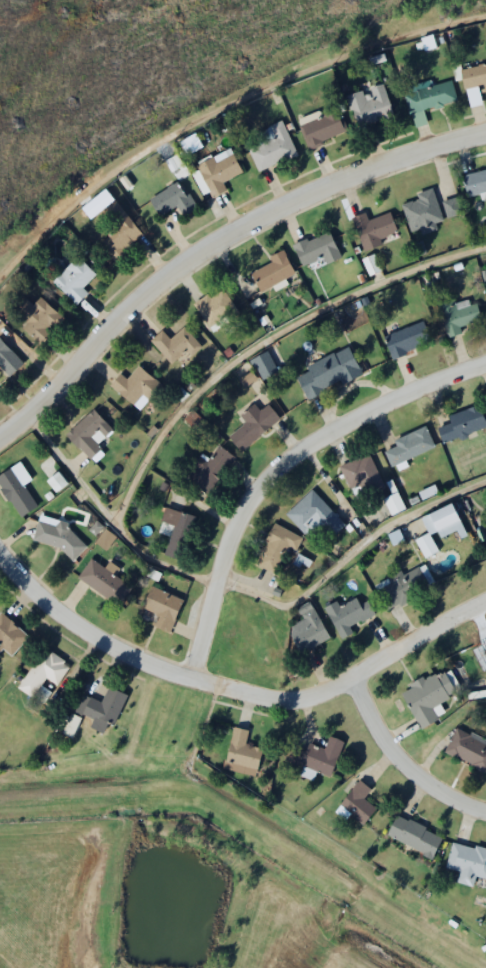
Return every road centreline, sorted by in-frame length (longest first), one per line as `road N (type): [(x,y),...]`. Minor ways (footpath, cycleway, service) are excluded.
road 1 (residential): [(485,130),(337,178),(181,256),(0,435)]
road 2 (residential): [(485,606),(327,691),(277,700),(117,650),(54,613),(0,548)]
road 3 (residential): [(485,360),(351,416),(271,472),(237,527),(195,678)]
road 4 (residential): [(485,811),(412,773),(386,746),(353,676)]

